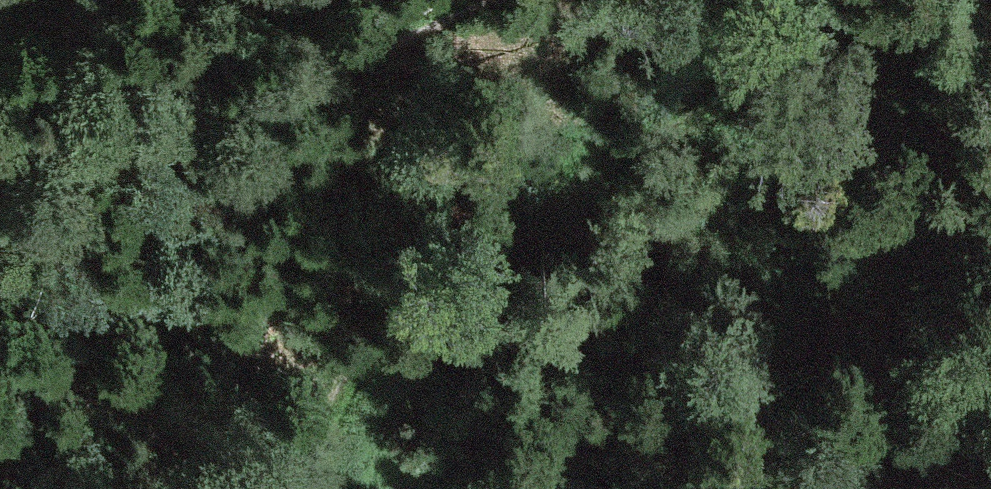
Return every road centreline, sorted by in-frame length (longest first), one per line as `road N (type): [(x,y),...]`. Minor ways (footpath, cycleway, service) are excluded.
road 1 (track): [(310,488),(335,429),(442,300),(572,190),(868,20),(889,0)]
road 2 (track): [(483,0),(162,131),(0,163)]
road 3 (track): [(774,488),(847,431),(938,391),(990,390)]

